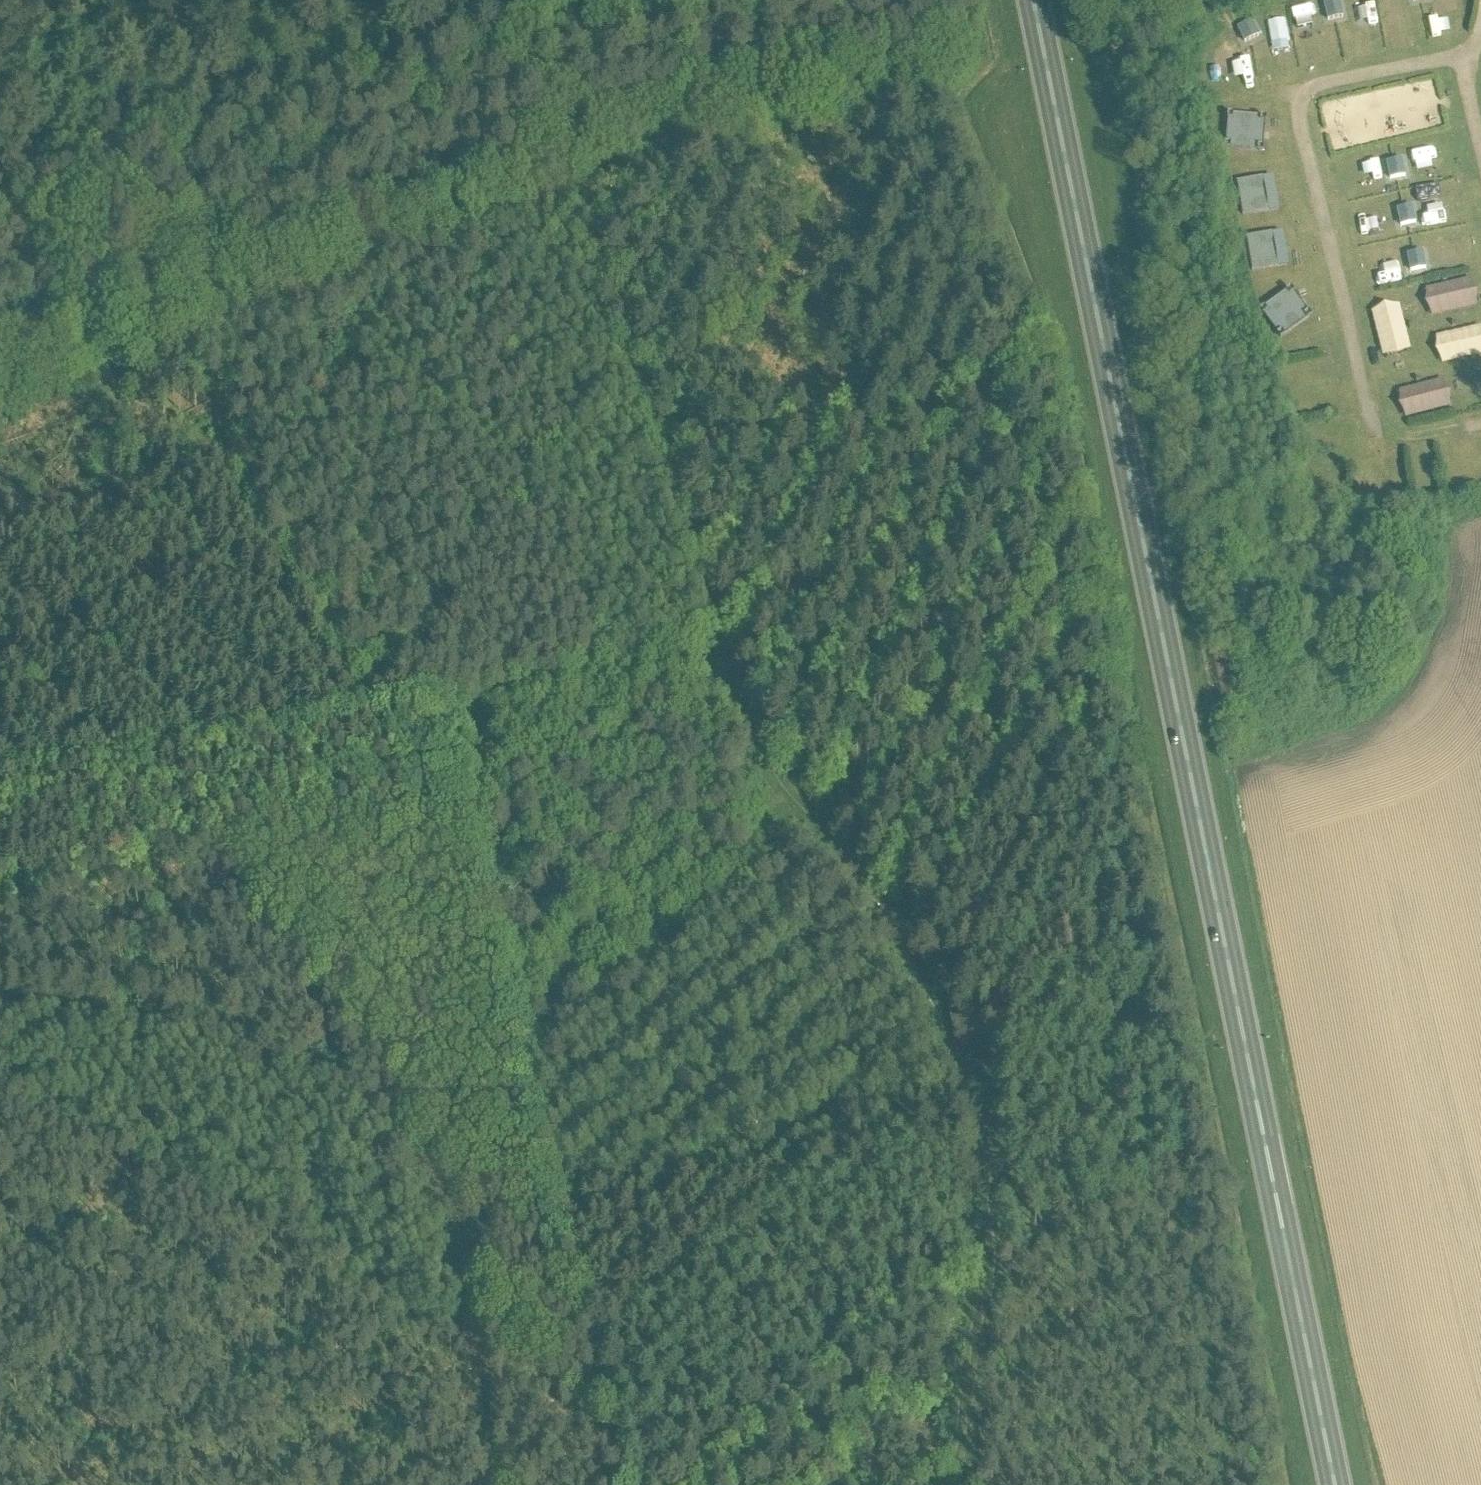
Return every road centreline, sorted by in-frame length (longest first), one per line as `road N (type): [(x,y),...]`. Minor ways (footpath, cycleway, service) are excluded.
road 1 (trunk): [(1335,1484),(1034,0)]
road 2 (track): [(497,17),(556,169),(577,193)]

